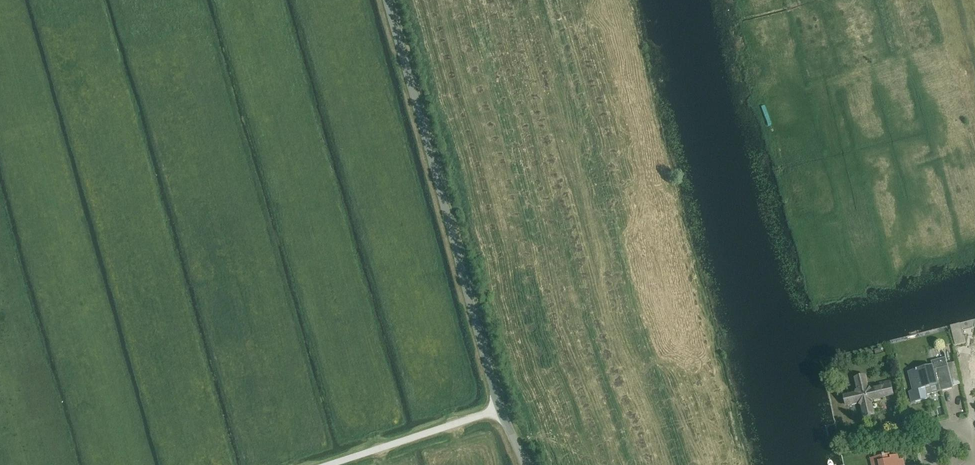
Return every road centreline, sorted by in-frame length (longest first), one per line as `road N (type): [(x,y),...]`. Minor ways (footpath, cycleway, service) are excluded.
road 1 (tertiary): [(501,408),(386,0)]
road 2 (unclassified): [(501,408),(327,464)]

